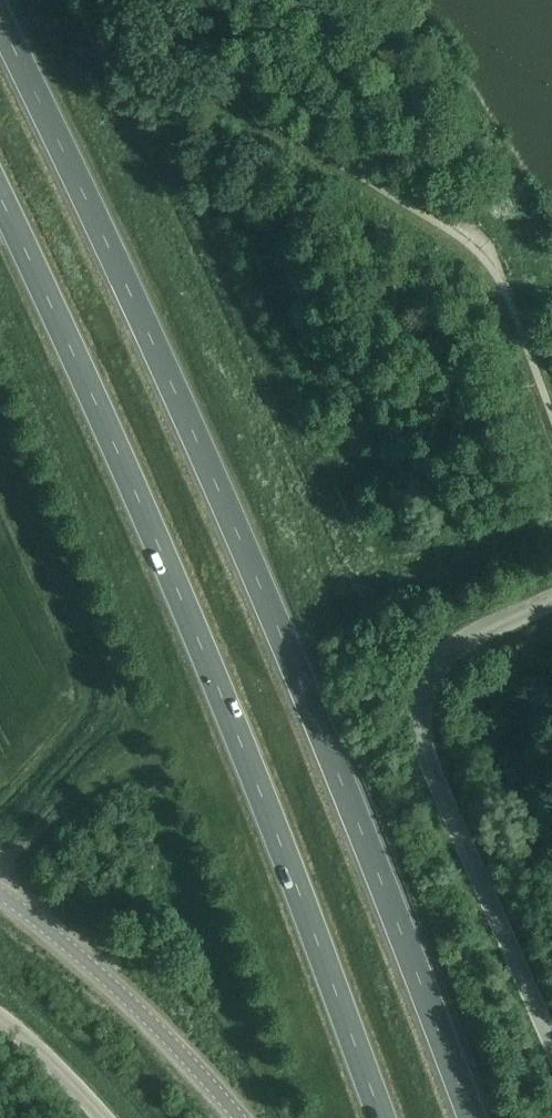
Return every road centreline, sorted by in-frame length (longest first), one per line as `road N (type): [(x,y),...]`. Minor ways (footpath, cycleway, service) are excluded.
road 1 (trunk): [(470,1117),(288,648),(149,328),(0,25)]
road 2 (trunk): [(0,196),(238,736),(383,1117)]
road 3 (unclassified): [(551,603),(440,656),(409,713),(551,1036)]
road 4 (unclassified): [(240,1117),(131,997),(0,891)]
road 5 (unclassified): [(111,1117),(0,1027)]

